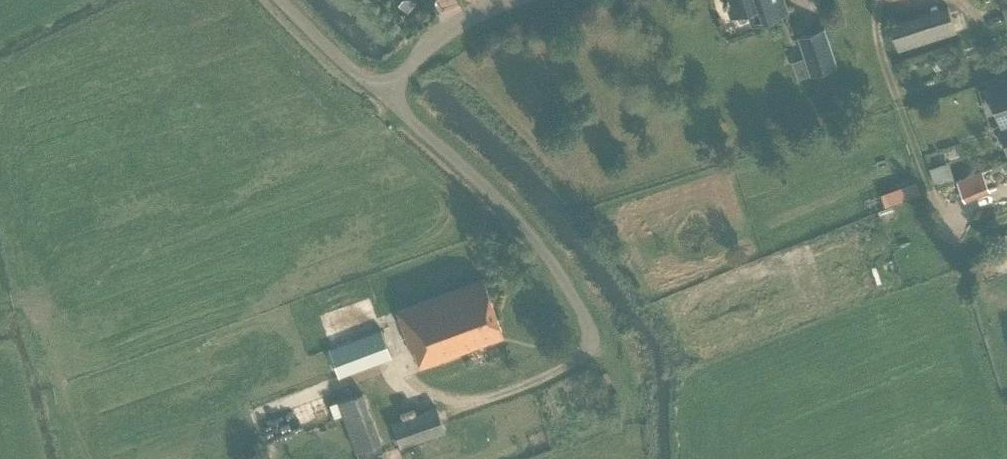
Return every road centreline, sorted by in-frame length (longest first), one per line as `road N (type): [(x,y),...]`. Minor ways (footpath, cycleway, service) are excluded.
road 1 (unclassified): [(588,347),(585,321),(542,250),(383,94)]
road 2 (unclassified): [(383,94),(443,33),(509,0)]
road 3 (unclassified): [(383,94),(281,0)]

